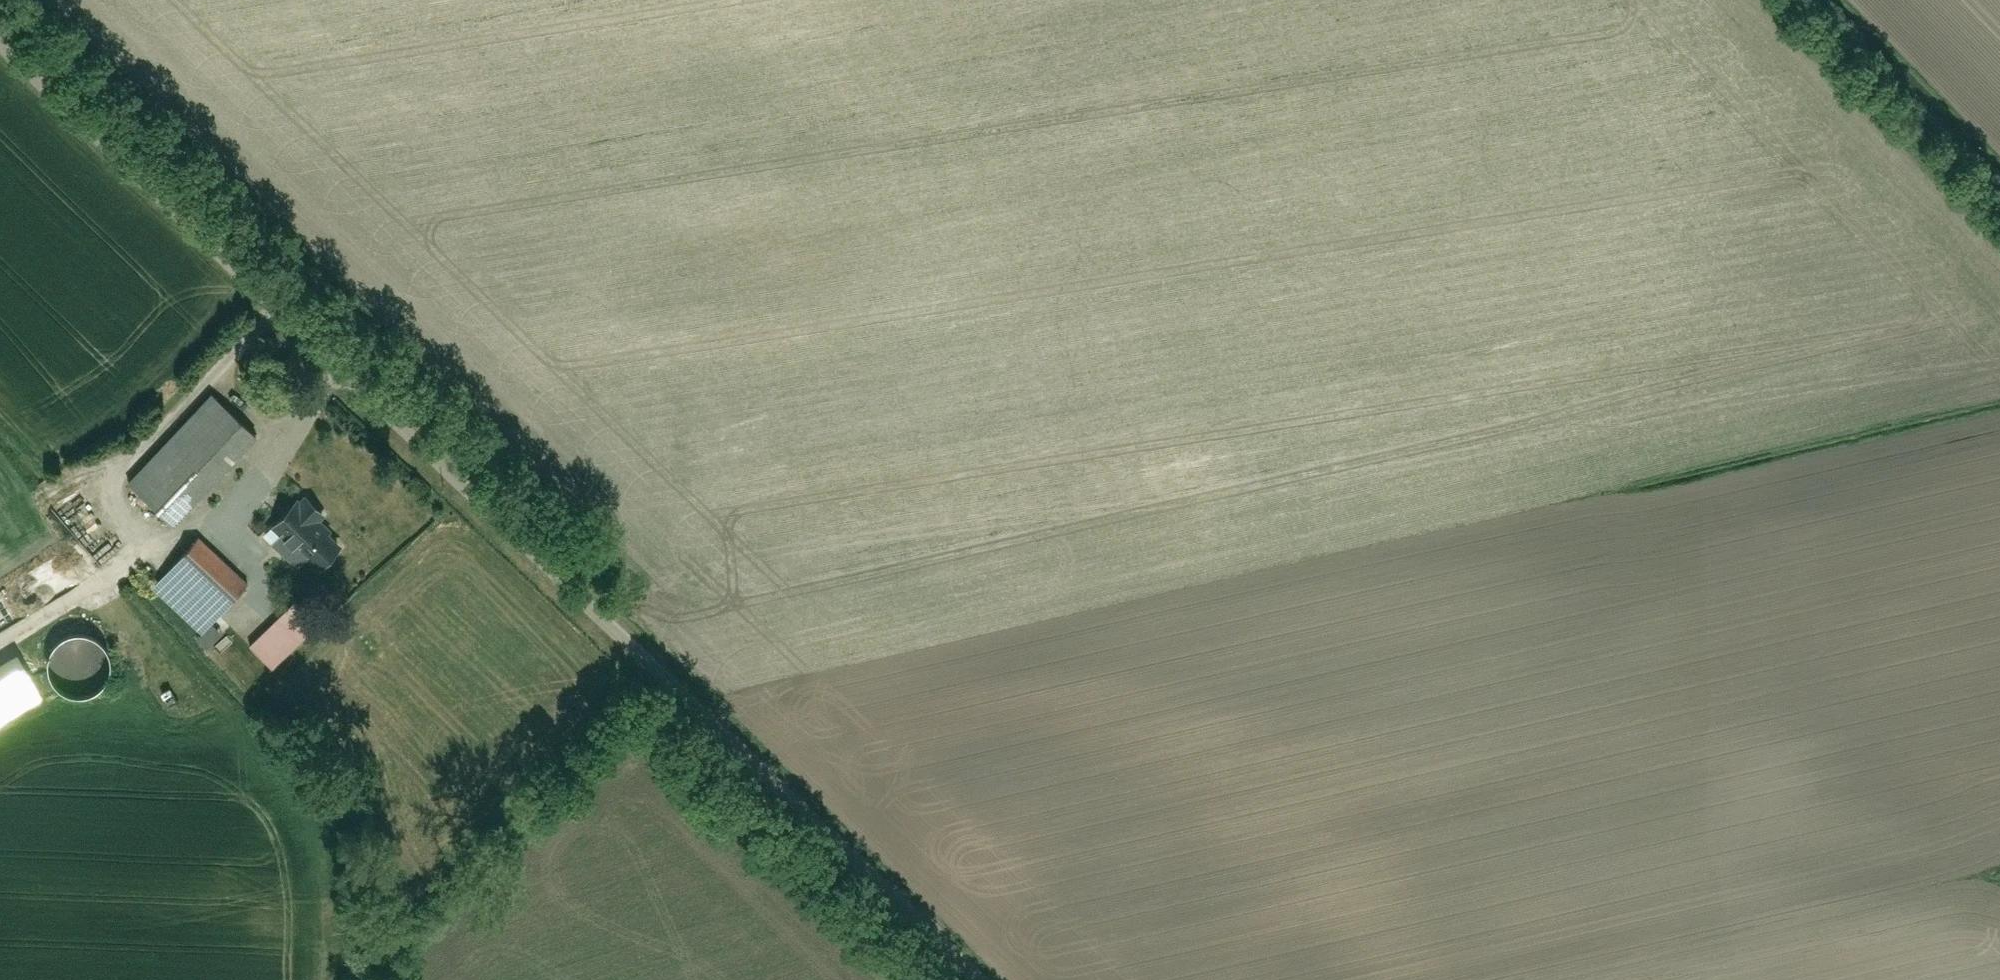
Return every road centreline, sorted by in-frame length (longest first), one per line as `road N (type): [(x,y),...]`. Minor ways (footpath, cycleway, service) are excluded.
road 1 (unclassified): [(973,979),(0,48)]

